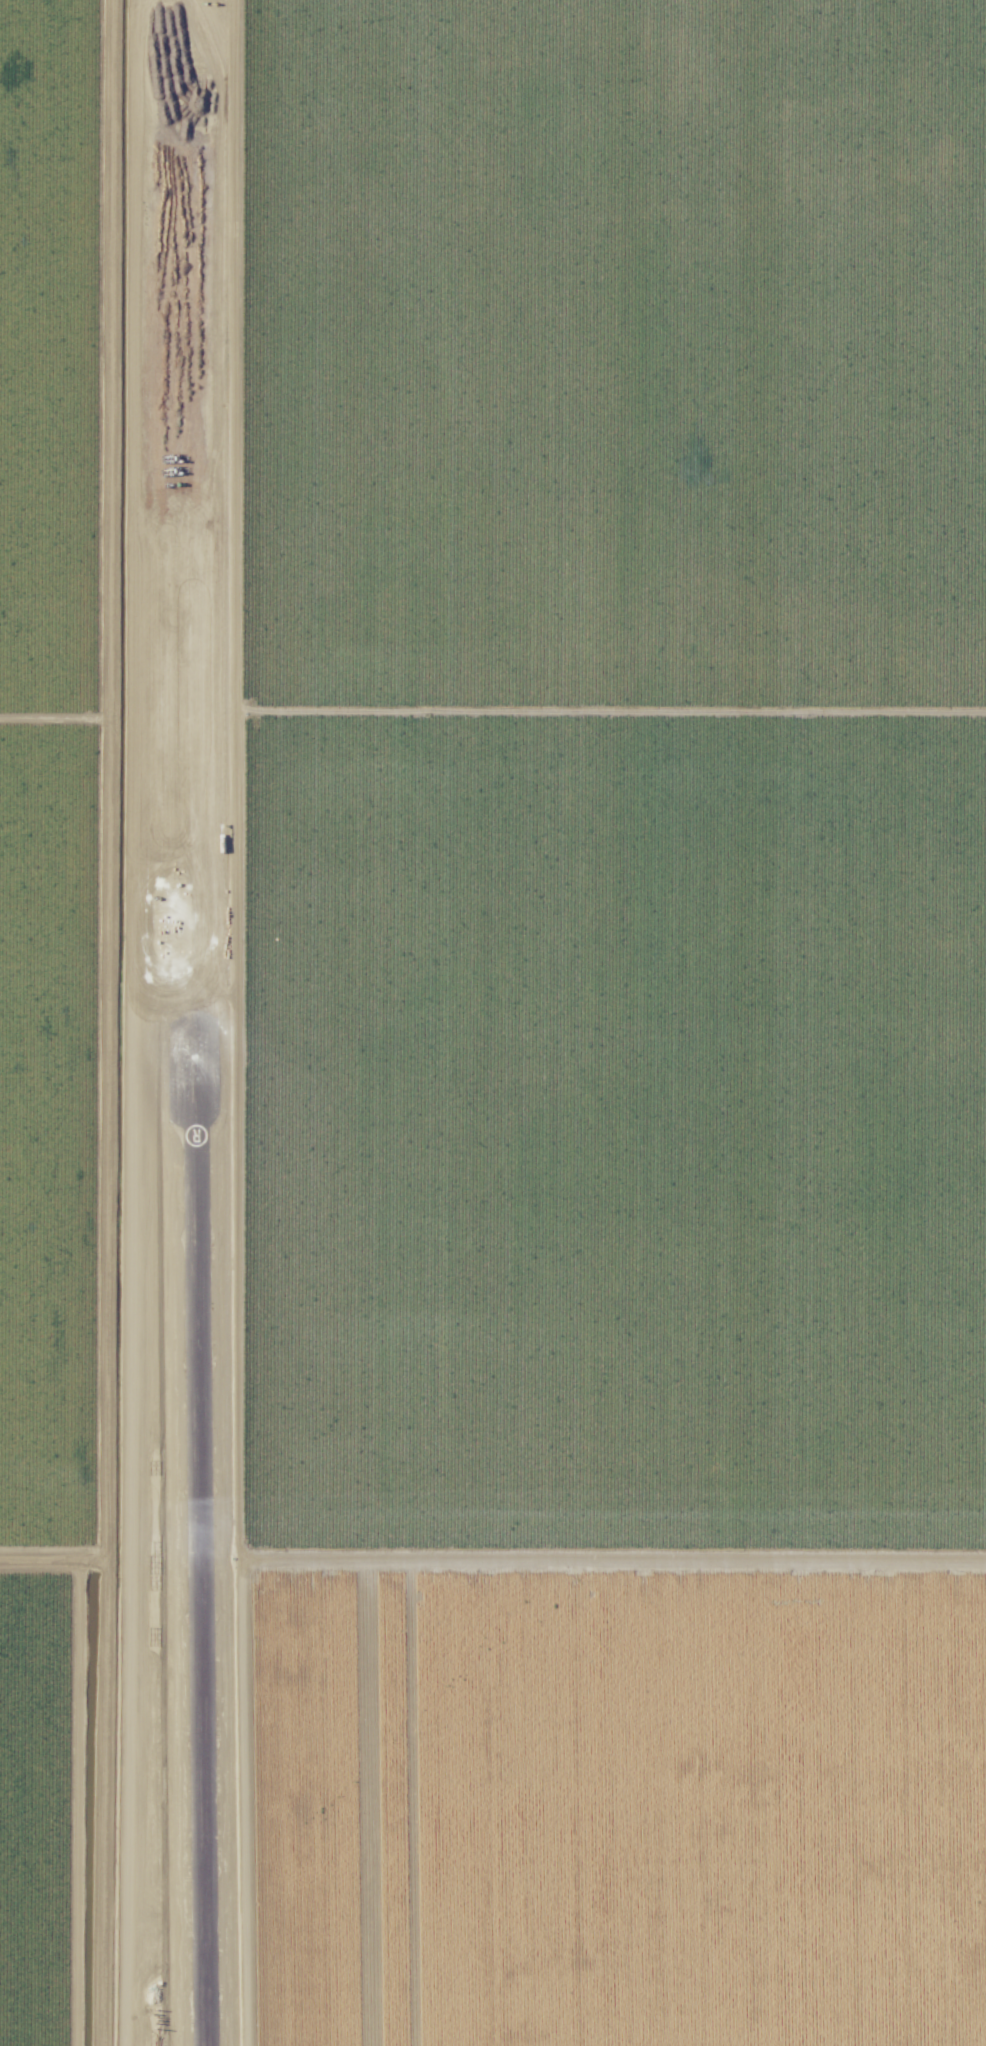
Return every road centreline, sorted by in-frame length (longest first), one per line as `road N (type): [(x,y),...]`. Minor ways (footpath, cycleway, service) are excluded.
road 1 (residential): [(105,2045),(121,0)]

